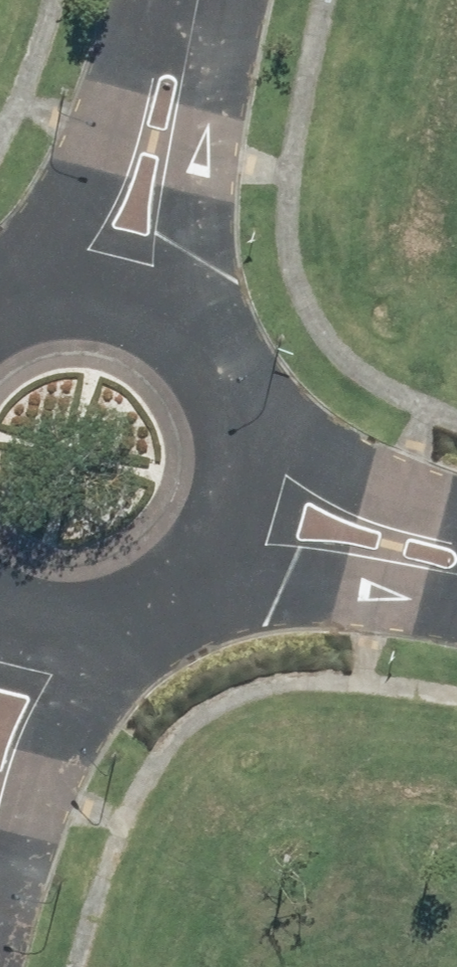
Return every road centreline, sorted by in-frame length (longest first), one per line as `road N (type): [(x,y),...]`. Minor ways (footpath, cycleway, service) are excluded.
road 1 (unclassified): [(98,260),(150,276),(195,307),(229,350),(249,401),(252,455),(239,508)]
road 2 (unclassified): [(164,0),(98,260)]
road 3 (unclassified): [(239,508),(212,553),(174,589),(126,612),(74,621),(22,614)]
road 4 (unclassified): [(239,508),(456,565)]

